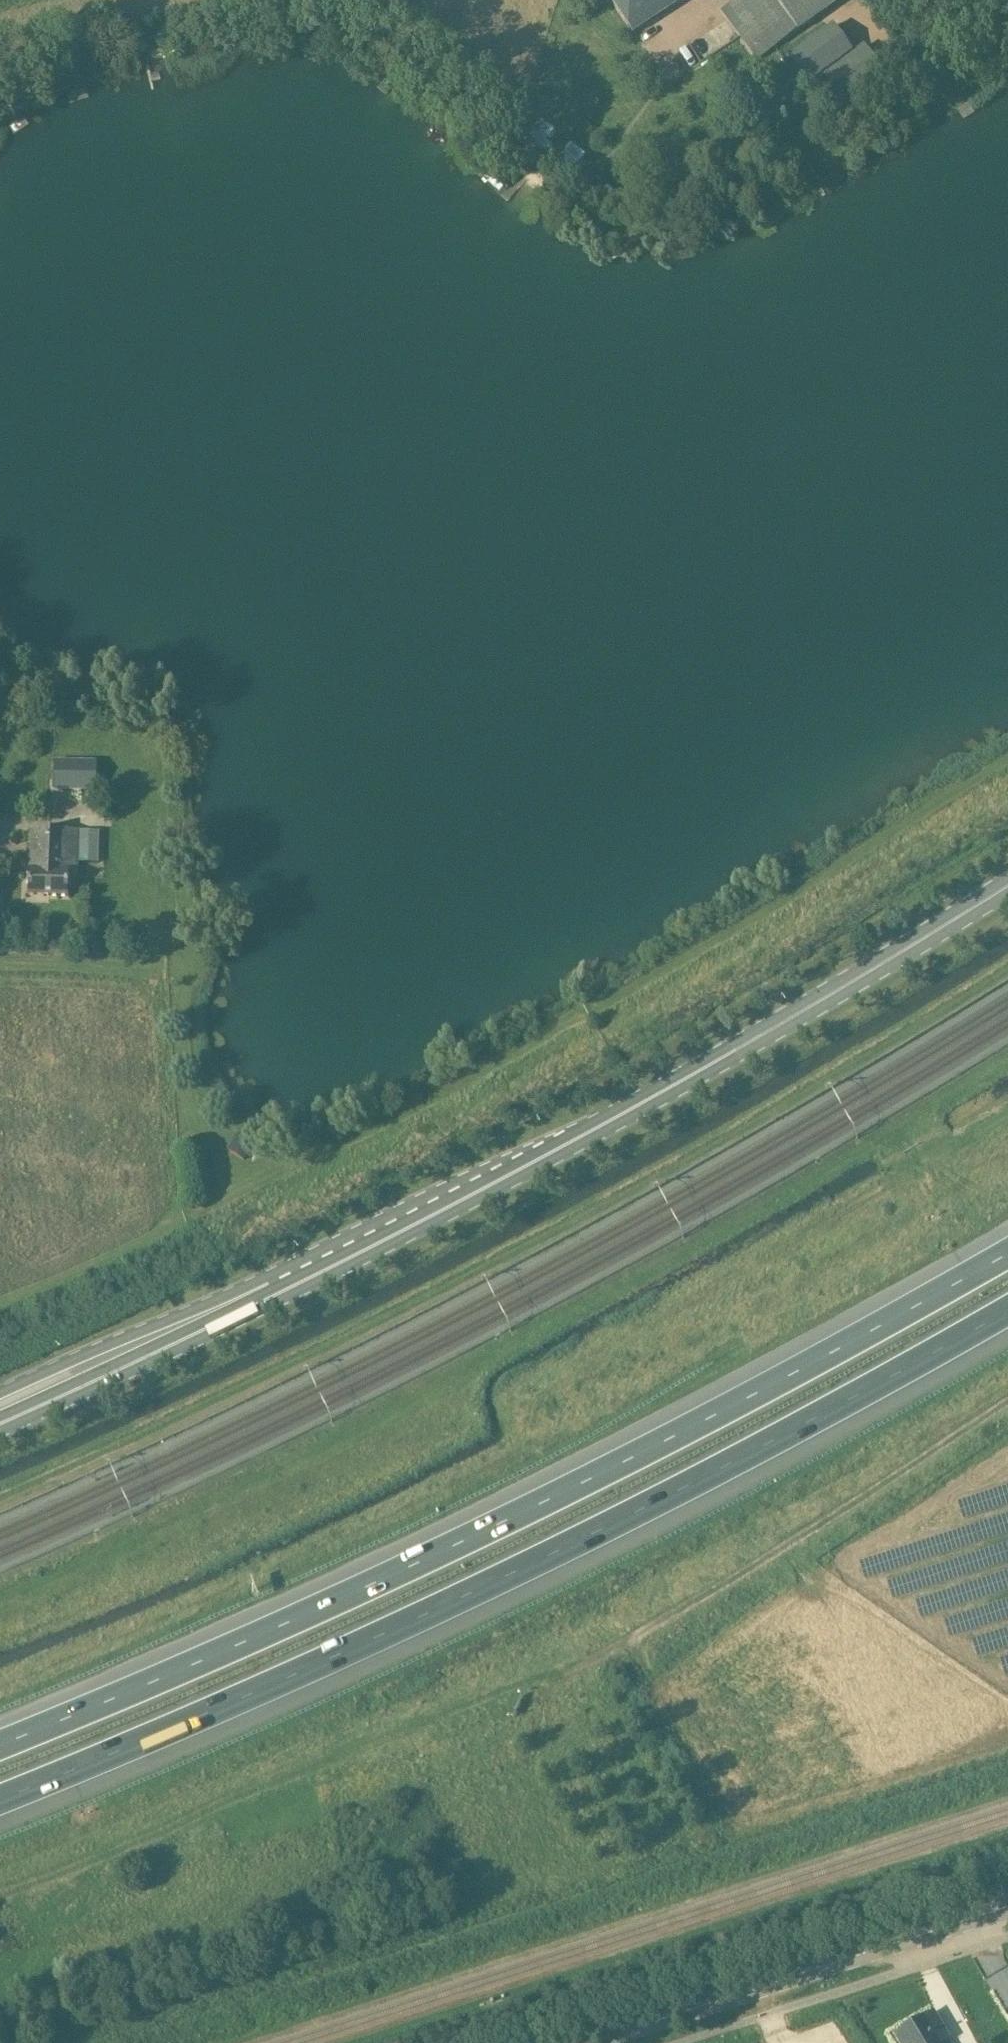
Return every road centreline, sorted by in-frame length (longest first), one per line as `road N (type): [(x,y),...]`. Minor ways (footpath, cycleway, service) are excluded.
road 1 (secondary): [(0,1426),(235,1319),(524,1167),(788,1025),(1007,890)]
road 2 (motorway): [(1007,1254),(489,1529),(0,1744)]
road 3 (motorway): [(0,1799),(589,1535),(1007,1310)]
road 4 (unclassified): [(590,1661),(1007,1406)]
road 5 (secondary): [(596,2042),(1007,1908)]

